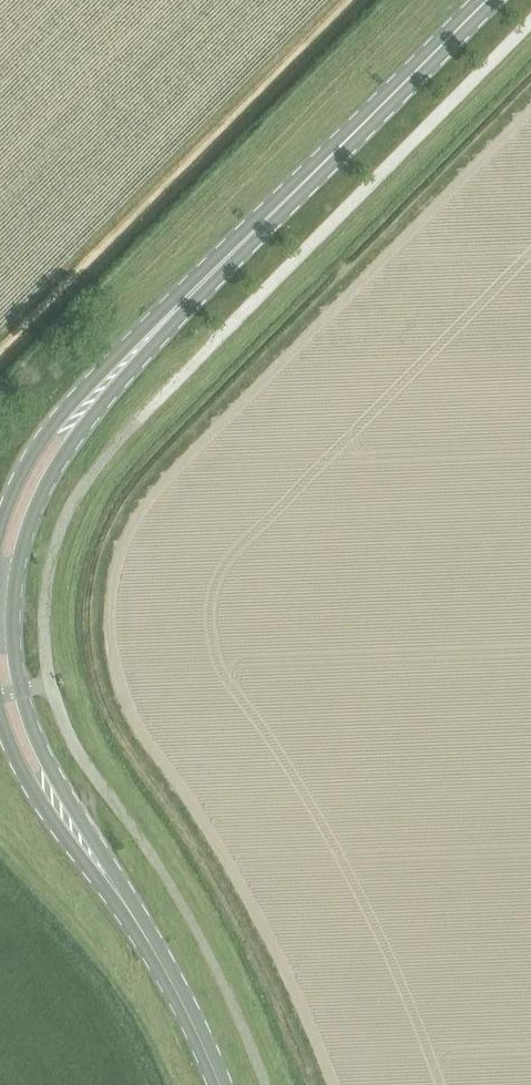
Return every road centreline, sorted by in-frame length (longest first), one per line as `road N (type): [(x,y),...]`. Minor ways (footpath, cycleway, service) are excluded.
road 1 (secondary): [(84,407),(487,0)]
road 2 (secondary): [(74,826),(20,689),(12,627),(18,563),(42,490),(84,407)]
road 3 (secondary): [(219,1084),(153,948),(74,826)]
road 4 (secondary): [(84,407),(40,438),(0,526)]
road 5 (secondary): [(0,715),(20,767),(74,826)]

